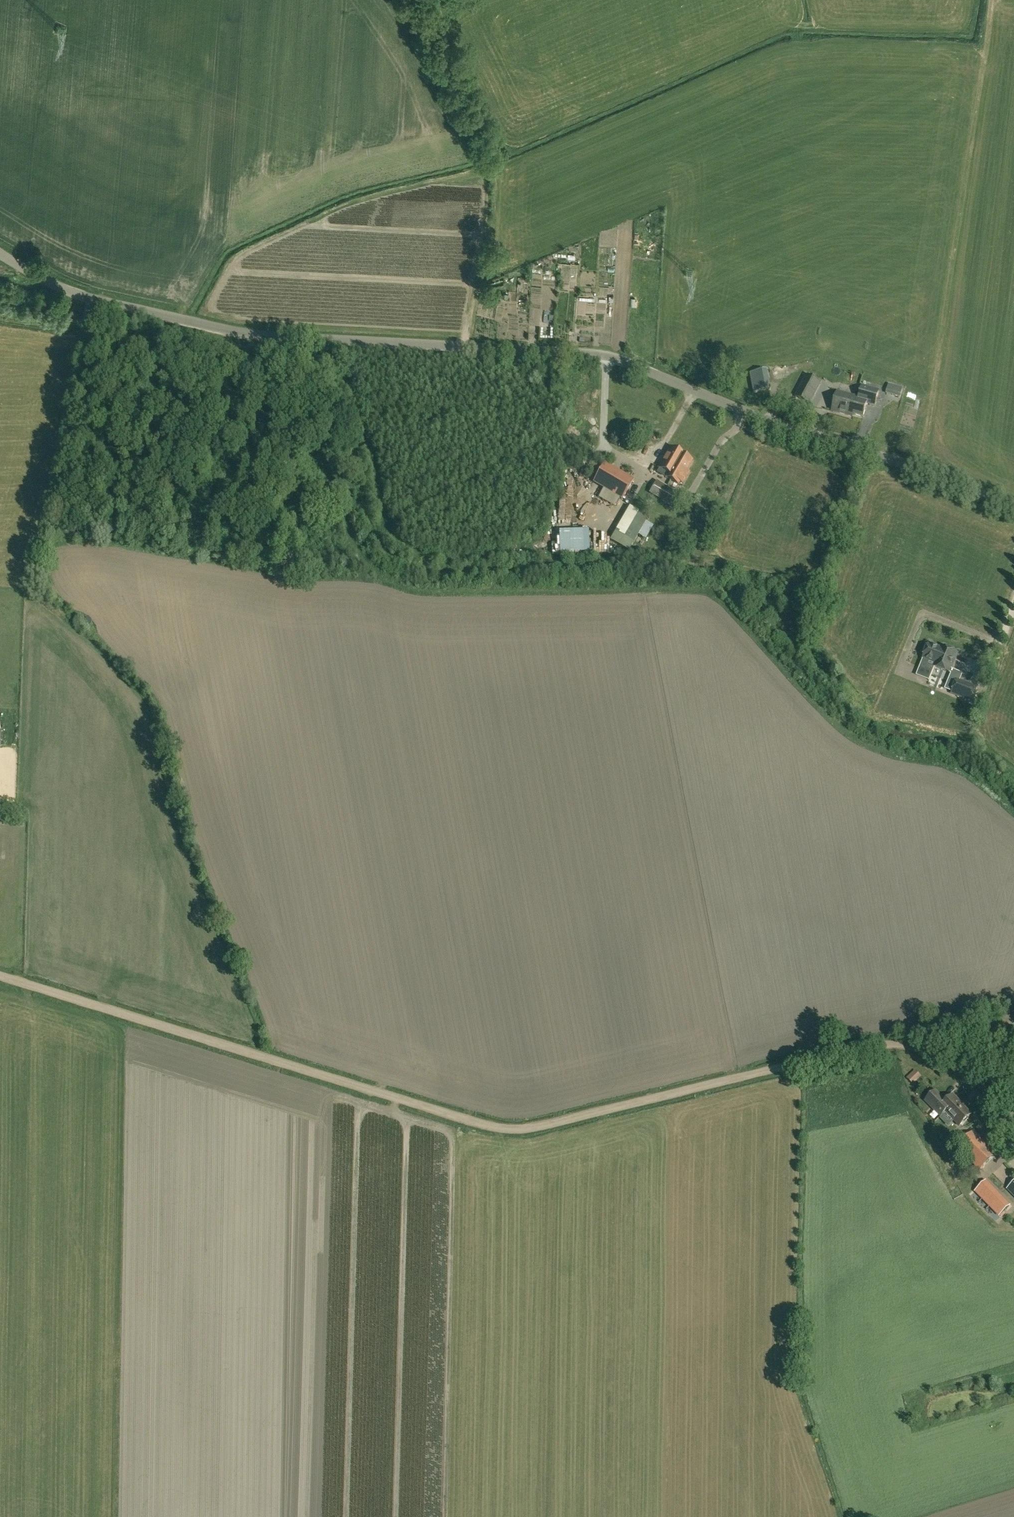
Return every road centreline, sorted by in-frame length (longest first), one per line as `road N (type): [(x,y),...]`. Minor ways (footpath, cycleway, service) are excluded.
road 1 (unclassified): [(1013,509),(920,467),(825,442),(601,355),(257,333),(91,299),(0,254)]
road 2 (track): [(0,975),(511,1129),(804,1060)]
road 3 (track): [(804,1060),(895,1043),(941,1058)]

